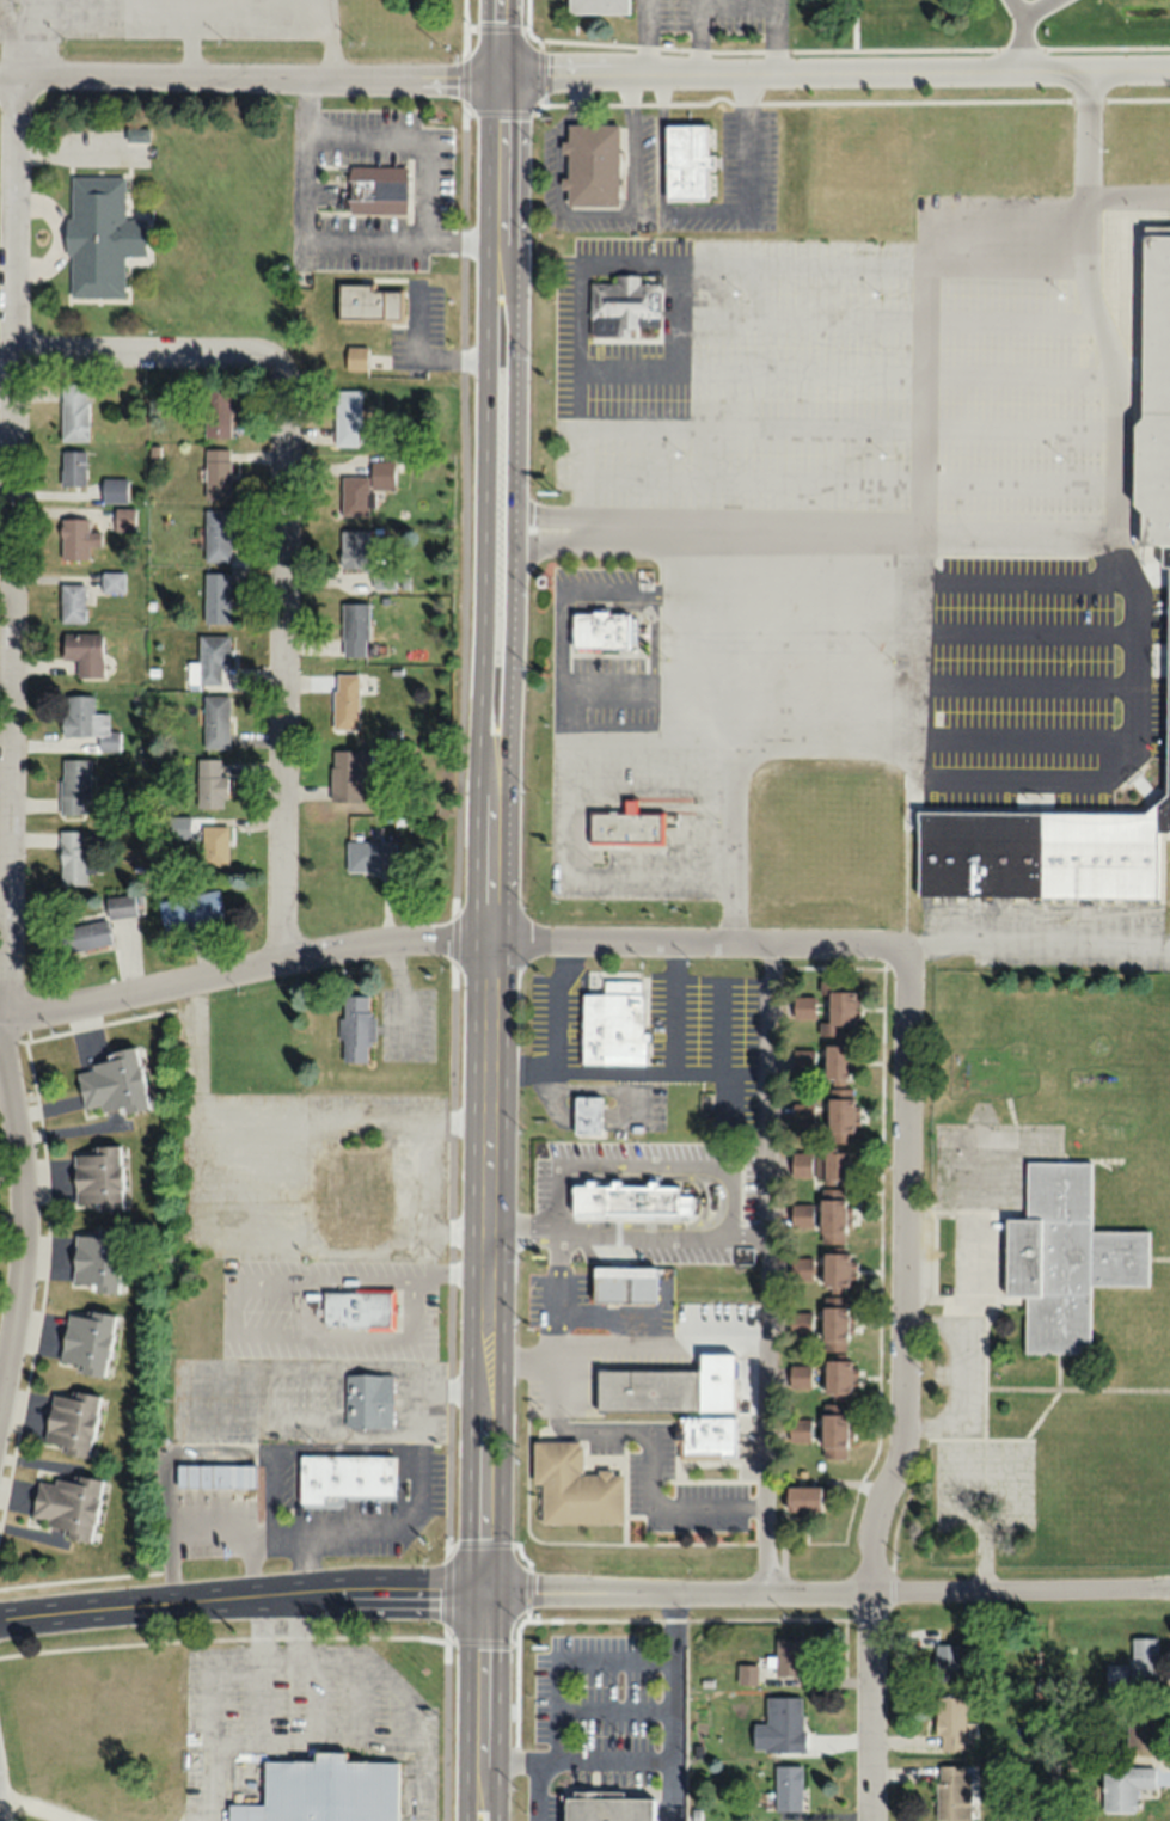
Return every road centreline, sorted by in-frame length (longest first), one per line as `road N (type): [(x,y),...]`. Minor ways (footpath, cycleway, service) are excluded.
road 1 (residential): [(0,1405),(22,1231),(5,1022),(16,75)]
road 2 (residential): [(0,1021),(373,952),(486,945),(847,948),(898,957),(905,971)]
road 3 (residential): [(278,970),(286,405),(274,379),(249,364),(13,363)]
road 4 (residential): [(873,1820),(871,1589),(903,1405),(912,1016),(905,971)]
road 5 (secondary): [(484,1590),(489,870)]
road 6 (residential): [(484,1590),(1169,1585)]
road 7 (residential): [(501,74),(1169,69)]
road 8 (secondary): [(489,870),(510,721),(515,497),(516,332),(498,238)]
road 9 (secondary): [(498,238),(489,299),(484,534),(489,870)]
road 10 (residential): [(0,75),(501,74)]
road 11 (tertiary): [(0,1617),(484,1590)]
road 12 (secondary): [(482,1776),(484,1590)]
road 13 (secondary): [(498,238),(501,74)]

